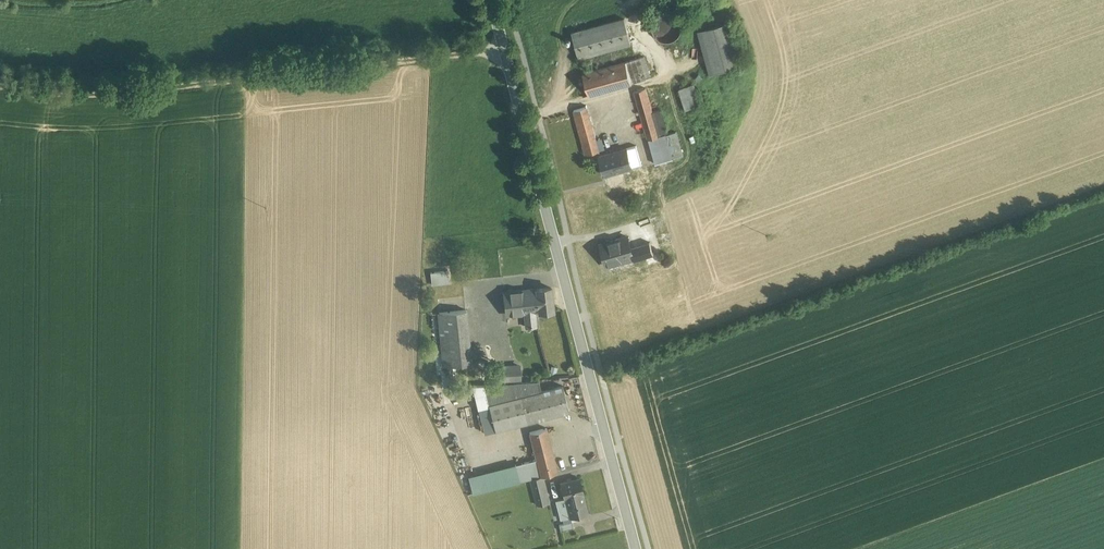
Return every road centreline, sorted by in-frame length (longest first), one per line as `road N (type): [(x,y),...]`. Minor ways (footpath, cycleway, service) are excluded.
road 1 (tertiary): [(487,0),(636,548)]
road 2 (track): [(502,54),(176,92),(0,93)]

